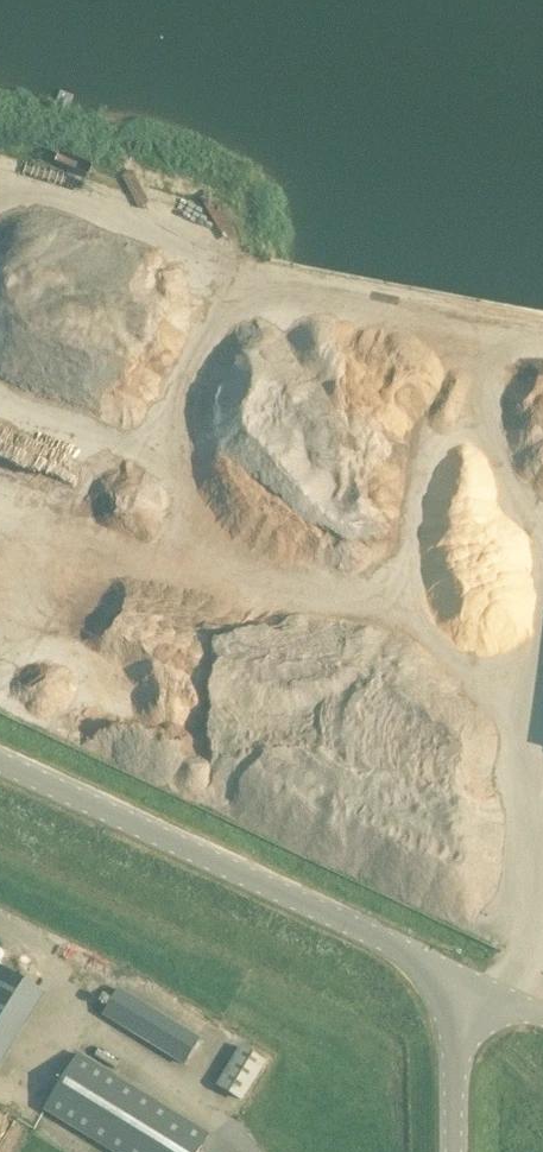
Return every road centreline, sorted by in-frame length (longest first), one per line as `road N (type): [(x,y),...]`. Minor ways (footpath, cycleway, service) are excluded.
road 1 (unclassified): [(459,985),(0,761)]
road 2 (unclassified): [(460,1151),(459,985)]

